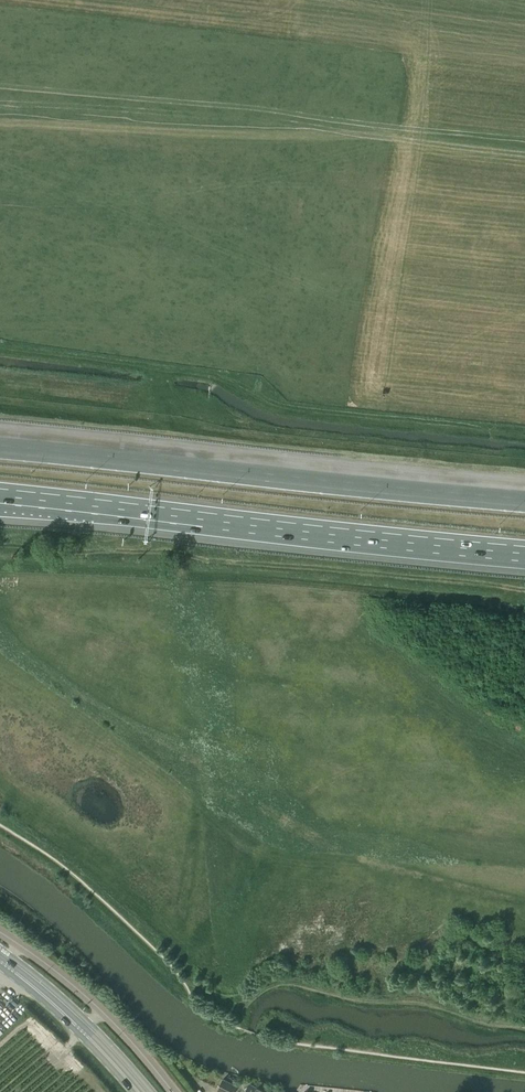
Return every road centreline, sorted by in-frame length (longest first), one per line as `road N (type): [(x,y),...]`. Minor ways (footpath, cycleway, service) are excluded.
road 1 (motorway): [(0,496),(524,553)]
road 2 (motorway): [(524,500),(0,447)]
road 3 (unclassified): [(175,1091),(84,991),(17,944)]
road 4 (primary): [(138,1091),(6,964)]

